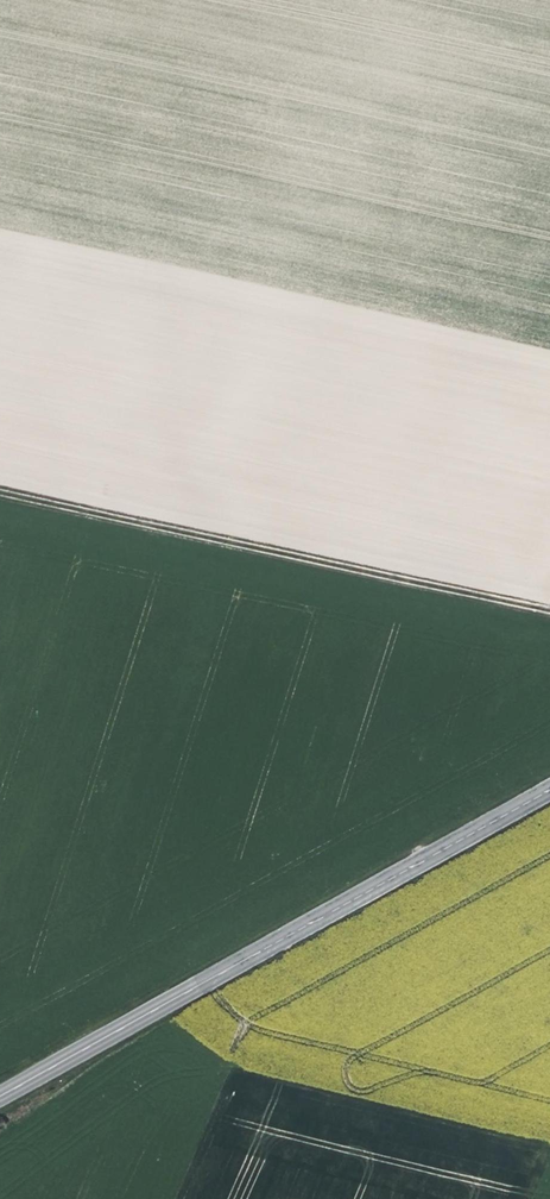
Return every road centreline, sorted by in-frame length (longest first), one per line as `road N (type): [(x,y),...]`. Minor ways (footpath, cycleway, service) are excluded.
road 1 (secondary): [(0,1091),(549,786)]
road 2 (track): [(549,611),(0,492)]

